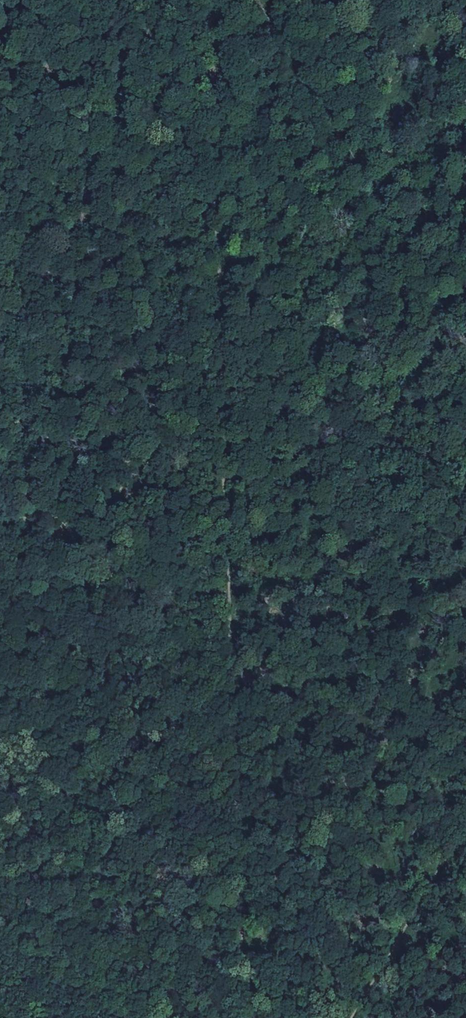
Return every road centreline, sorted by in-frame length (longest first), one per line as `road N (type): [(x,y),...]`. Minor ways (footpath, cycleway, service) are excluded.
road 1 (track): [(208,0),(253,1017)]

